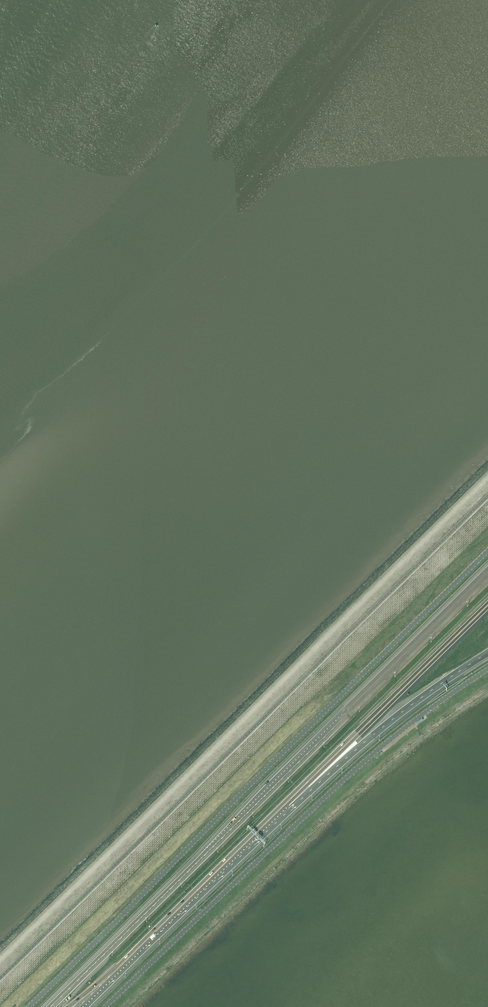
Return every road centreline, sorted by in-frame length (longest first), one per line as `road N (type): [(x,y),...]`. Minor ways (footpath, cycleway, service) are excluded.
road 1 (unclassified): [(28,1006),(487,551)]
road 2 (motorway): [(487,577),(51,1006)]
road 3 (unclassified): [(105,1006),(346,777),(487,669)]
road 4 (motorway): [(79,1006),(287,803)]
road 5 (motorway): [(287,803),(487,605)]
road 6 (motorway): [(287,803),(487,653)]

